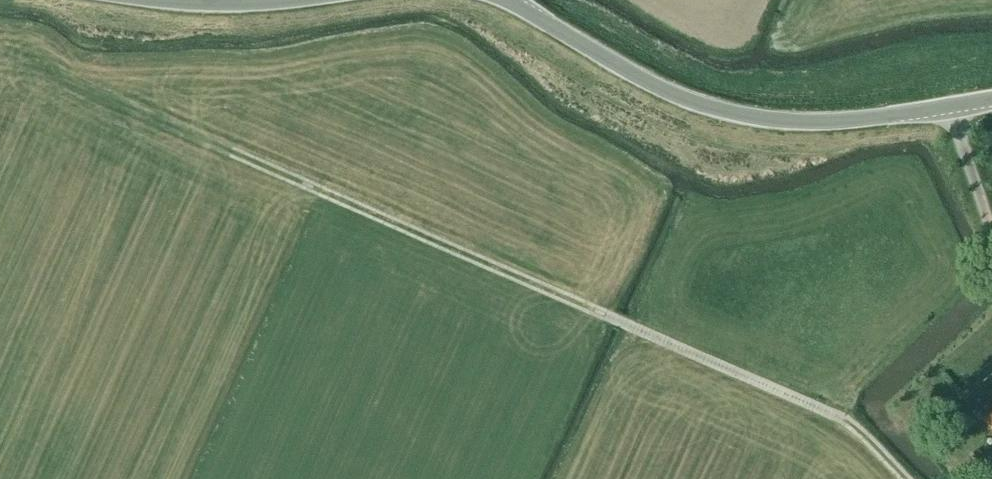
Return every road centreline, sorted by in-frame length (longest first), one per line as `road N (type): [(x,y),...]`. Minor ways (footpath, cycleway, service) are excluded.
road 1 (track): [(905,478),(848,421),(233,153)]
road 2 (tertiary): [(991,104),(788,127),(714,118),(650,92),(485,0)]
road 3 (tertiary): [(356,0),(273,11),(112,0)]

